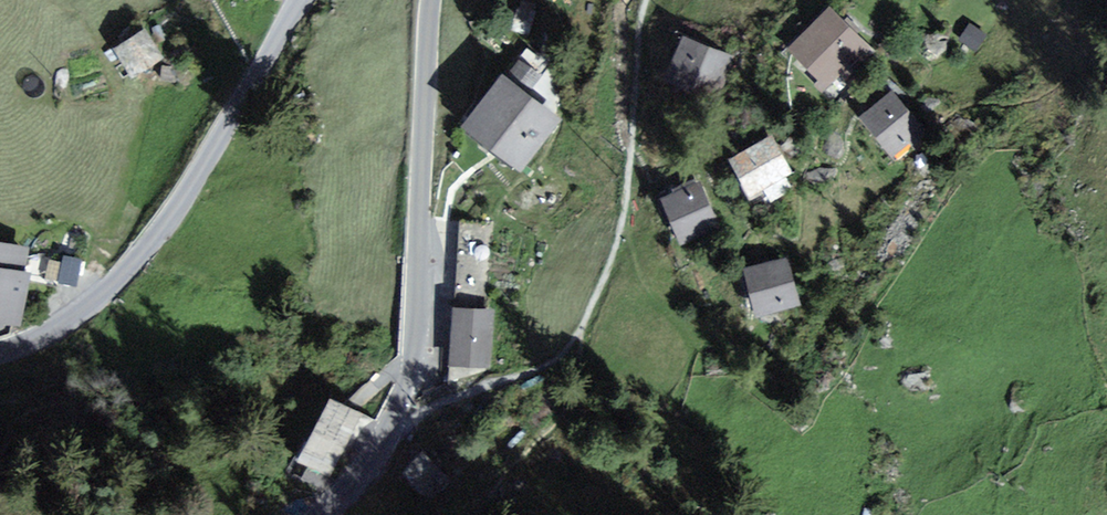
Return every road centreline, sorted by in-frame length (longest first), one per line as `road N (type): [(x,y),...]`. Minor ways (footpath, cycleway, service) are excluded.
road 1 (residential): [(431,0),(406,424),(373,472),(325,514)]
road 2 (residential): [(0,359),(55,334),(114,285),(164,228),(303,0)]

